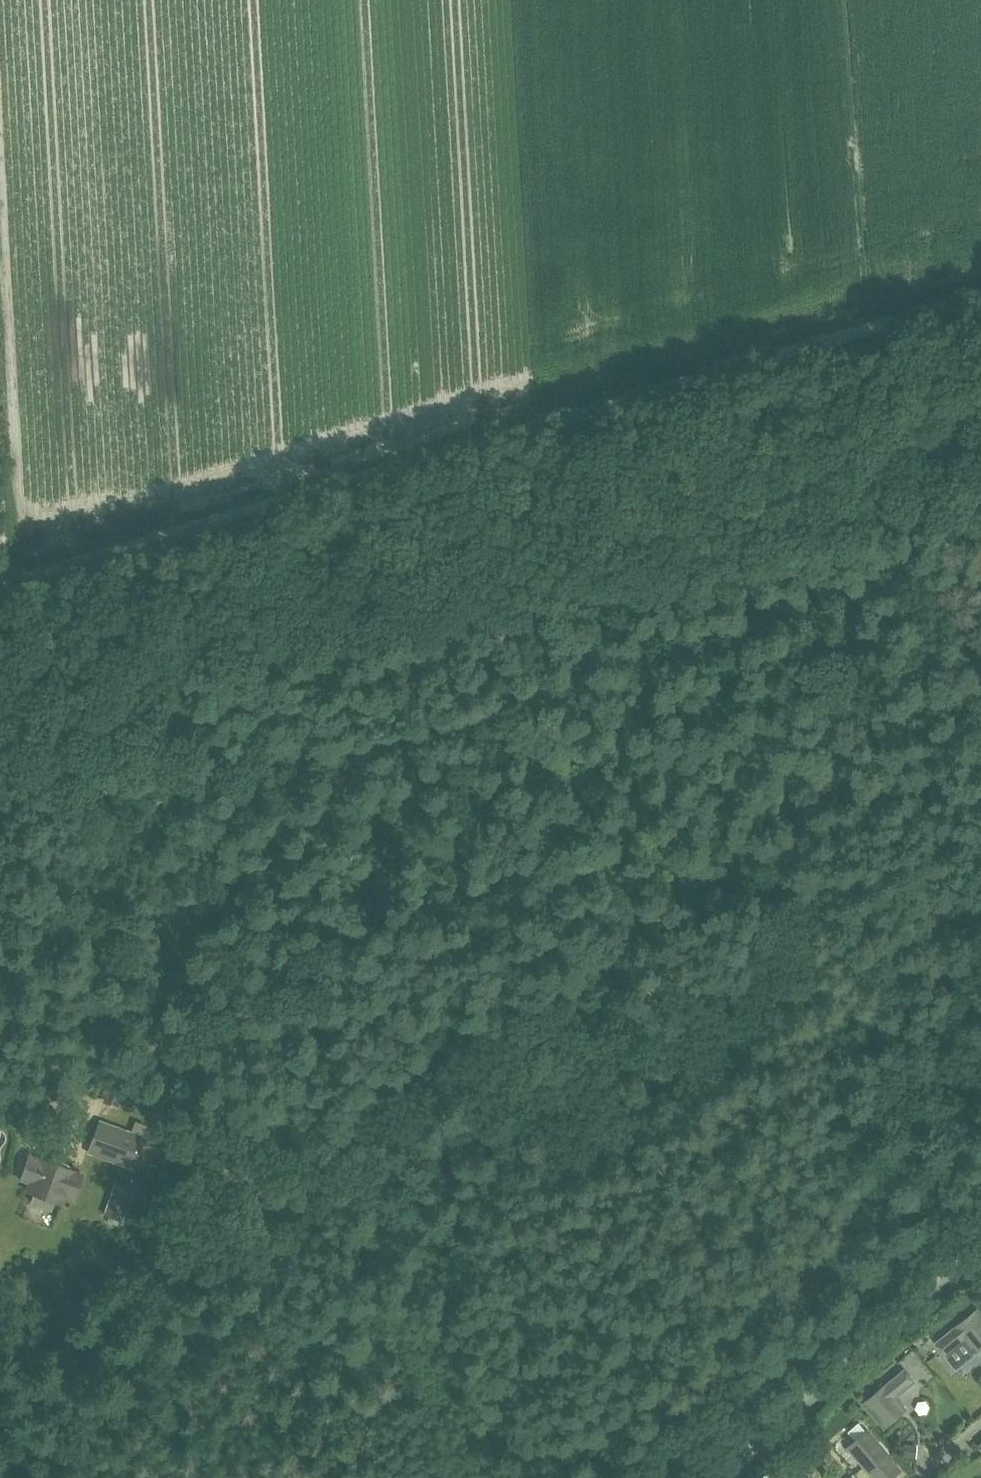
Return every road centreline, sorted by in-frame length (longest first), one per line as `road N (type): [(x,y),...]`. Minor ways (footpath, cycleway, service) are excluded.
road 1 (track): [(980,299),(0,579)]
road 2 (unclassified): [(726,1477),(980,1251)]

